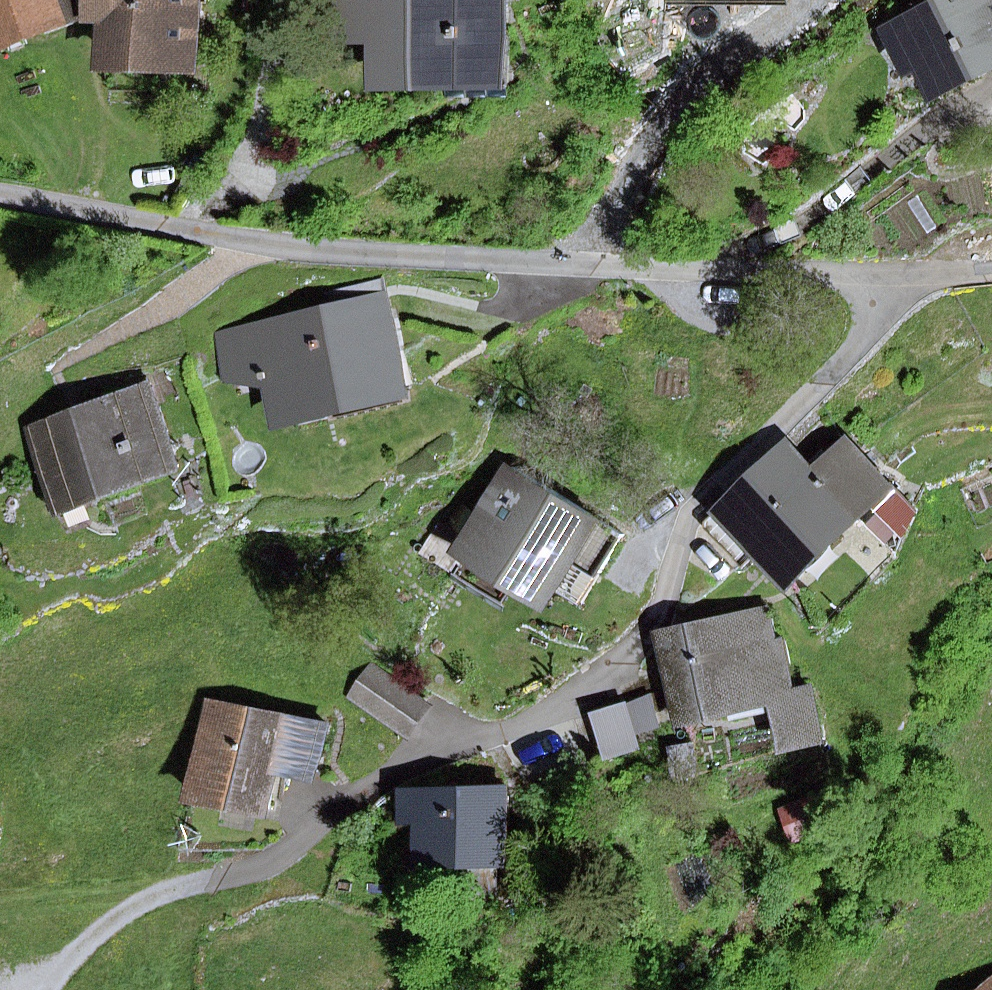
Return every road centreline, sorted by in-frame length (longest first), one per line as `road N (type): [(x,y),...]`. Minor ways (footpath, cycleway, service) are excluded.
road 1 (residential): [(883,276),(330,252),(0,194)]
road 2 (residential): [(883,276),(877,314),(839,370),(687,522),(668,596),(648,636),(576,698),(502,735)]
road 3 (track): [(0,906),(165,892)]
road 4 (track): [(877,444),(923,410),(991,406)]

